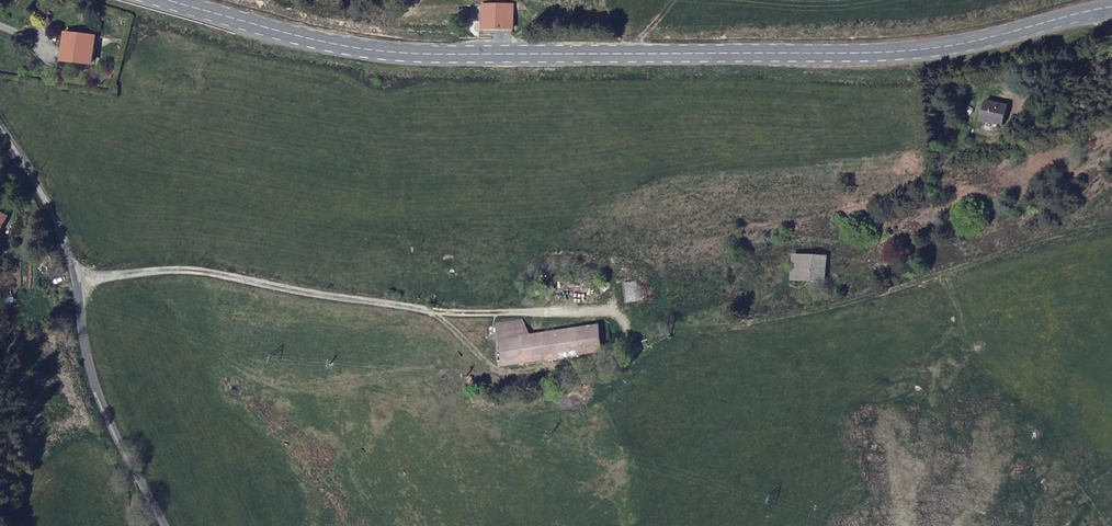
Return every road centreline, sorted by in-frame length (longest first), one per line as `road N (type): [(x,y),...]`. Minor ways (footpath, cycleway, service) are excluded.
road 1 (track): [(1111,185),(1052,229),(950,274),(737,327),(659,325),(600,310),(423,311),(198,270),(84,278)]
road 2 (secondary): [(147,0),(263,33),(379,49),(899,57),(1111,13)]
road 3 (unclassified): [(161,525),(98,400),(82,319),(84,278),(0,129)]

